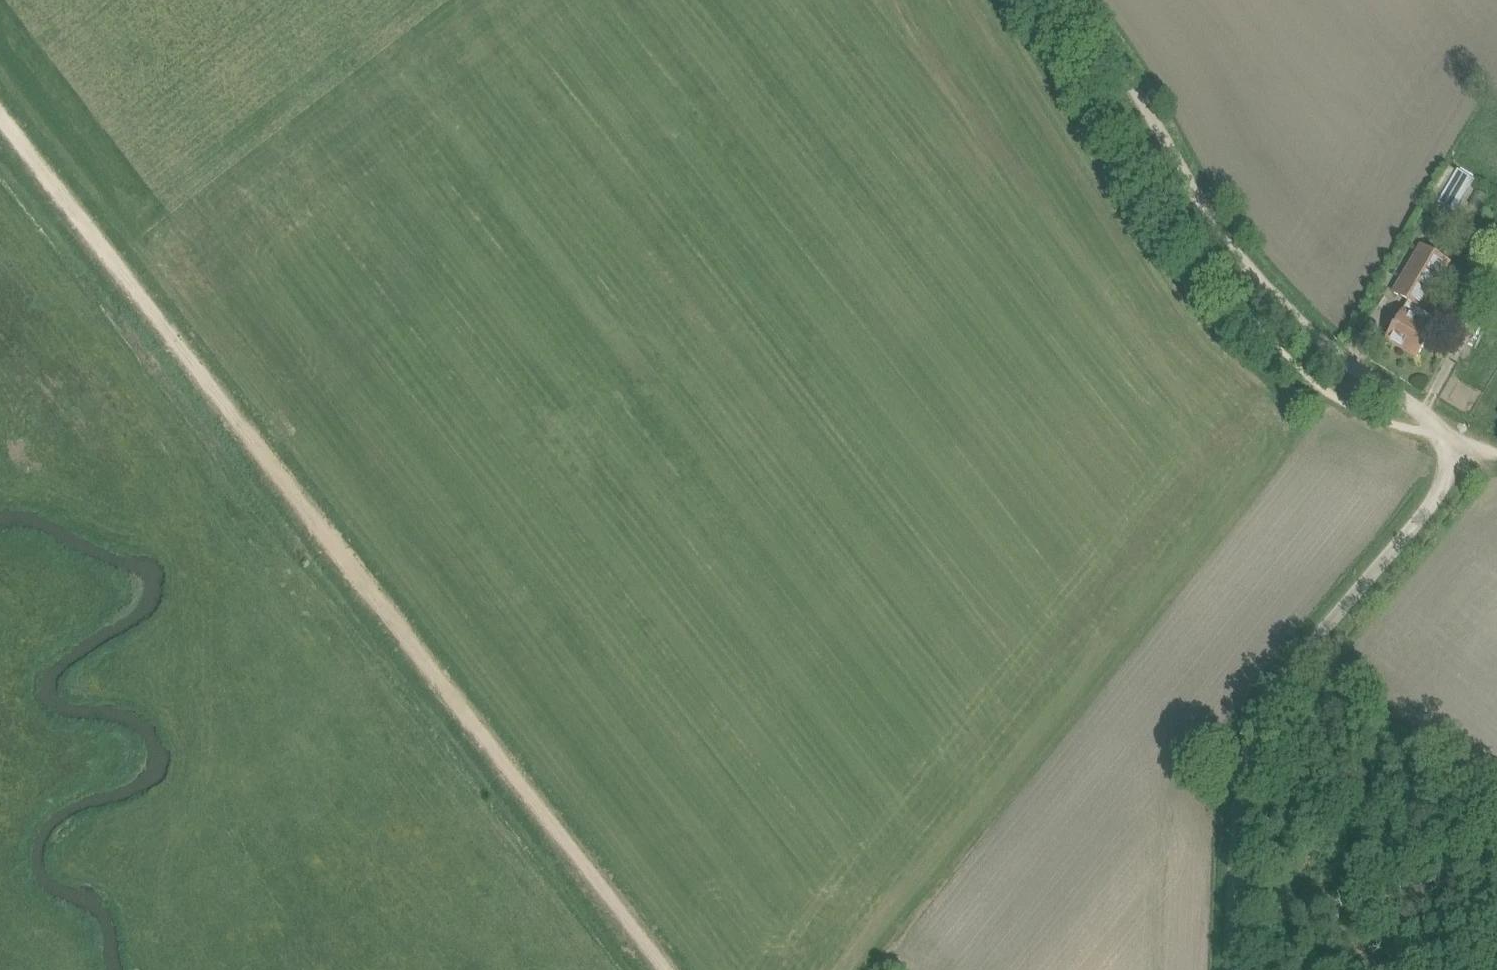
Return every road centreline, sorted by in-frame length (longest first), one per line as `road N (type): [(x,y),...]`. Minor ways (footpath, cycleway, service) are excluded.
road 1 (track): [(662,969),(0,117)]
road 2 (track): [(1452,447),(1277,310),(1226,254),(1065,0)]
road 3 (unclassified): [(1225,969),(1235,759),(1252,710),(1445,484),(1452,447)]

